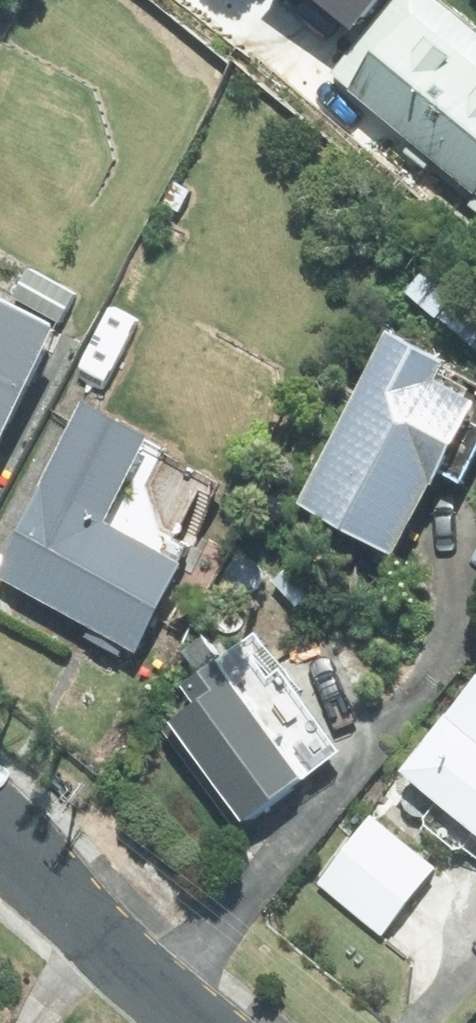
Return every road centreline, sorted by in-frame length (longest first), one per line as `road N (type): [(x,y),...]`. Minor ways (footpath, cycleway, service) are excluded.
road 1 (residential): [(201,1022),(0,831)]

